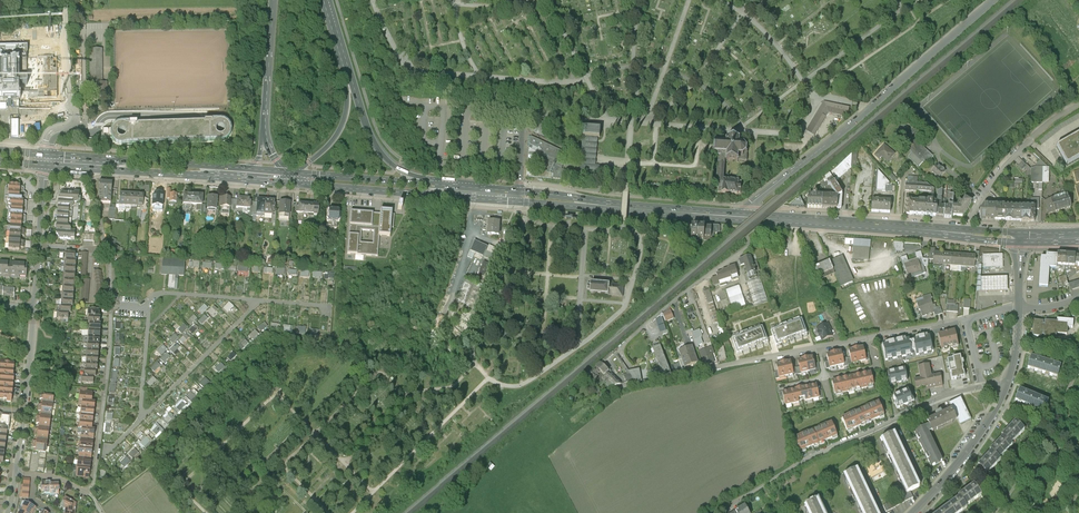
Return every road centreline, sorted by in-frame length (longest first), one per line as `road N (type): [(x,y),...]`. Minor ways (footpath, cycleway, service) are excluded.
road 1 (residential): [(993,0),(741,212)]
road 2 (unclassified): [(1006,388),(939,397),(804,459),(716,512)]
road 3 (residential): [(39,246),(107,247),(107,384),(88,492)]
road 4 (residential): [(601,396),(819,348)]
road 5 (trunk): [(470,187),(410,174),(382,154),(338,41)]
road 6 (primary): [(290,176),(407,193),(489,193)]
road 7 (primary): [(470,187),(290,176)]
road 8 (trunk): [(290,176),(325,149),(344,118),(338,41)]
road 9 (residential): [(911,512),(955,467),(1006,388)]
road 10 (residential): [(868,338),(1019,307)]
road 11 (primary): [(244,172),(128,160),(96,165)]
road 12 (primary): [(96,165),(244,172)]
road 13 (primary): [(519,195),(527,202),(648,208)]
road 14 (primary): [(648,208),(519,195)]
road 15 (trunk): [(273,0),(265,127)]
road 16 (residential): [(65,50),(76,121),(50,137),(46,160)]
road 17 (primary): [(1020,239),(902,228)]

